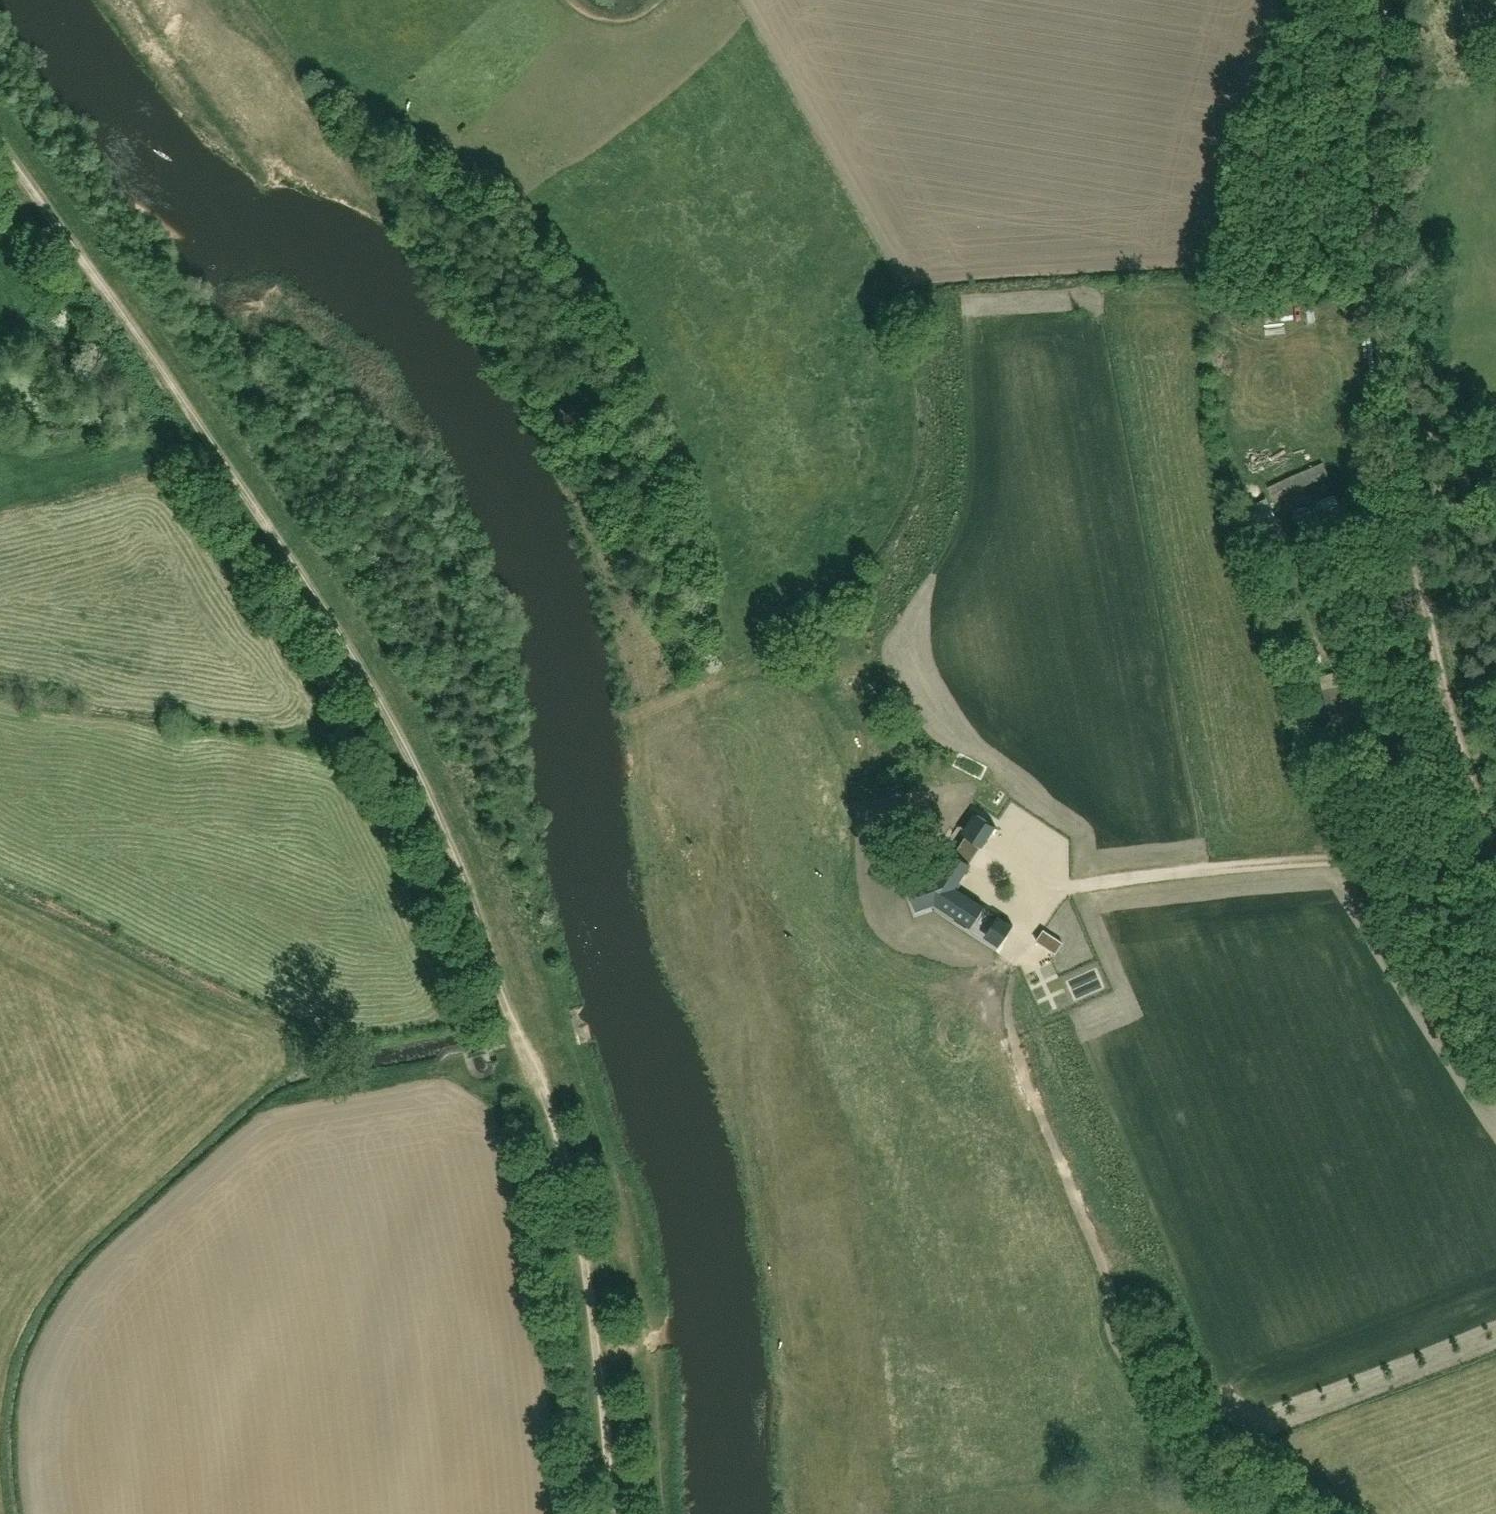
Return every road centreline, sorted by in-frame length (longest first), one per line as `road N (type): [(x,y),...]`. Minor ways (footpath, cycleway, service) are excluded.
road 1 (track): [(0,153),(239,489),(400,748),(521,1054),(593,1309),(609,1513)]
road 2 (track): [(1495,838),(1435,651),(1388,417),(1374,116),(1380,0)]

